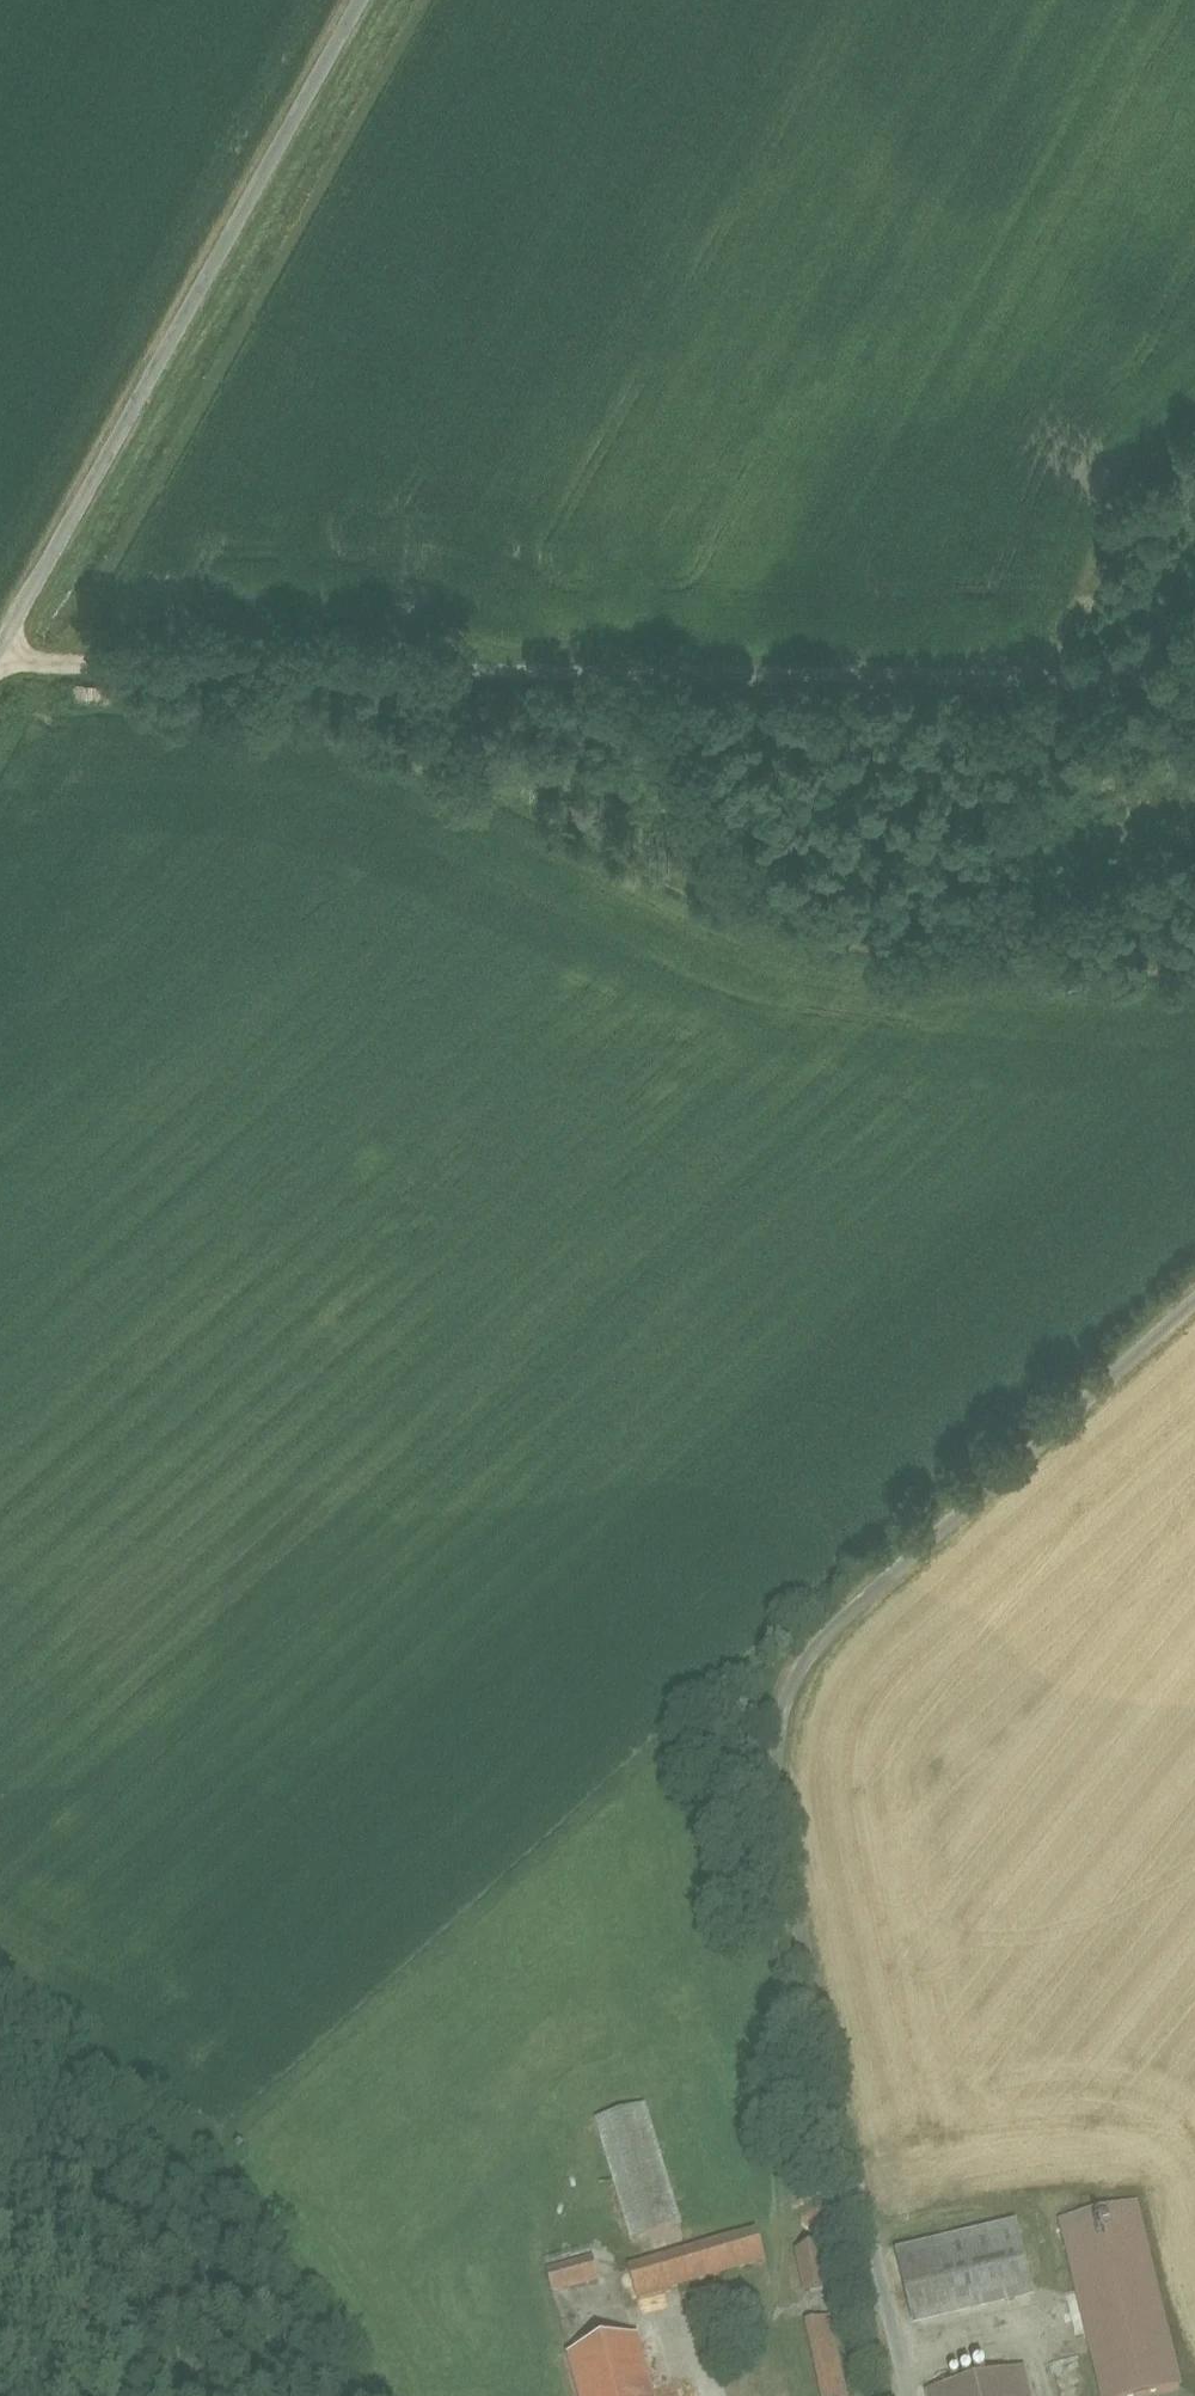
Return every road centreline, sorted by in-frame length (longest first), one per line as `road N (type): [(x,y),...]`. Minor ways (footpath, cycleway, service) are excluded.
road 1 (track): [(1194,1294),(845,1615),(805,1660),(785,1707),(776,1756),(788,1869),(906,2395)]
road 2 (track): [(0,660),(1194,667)]
road 3 (track): [(366,0),(0,656)]

